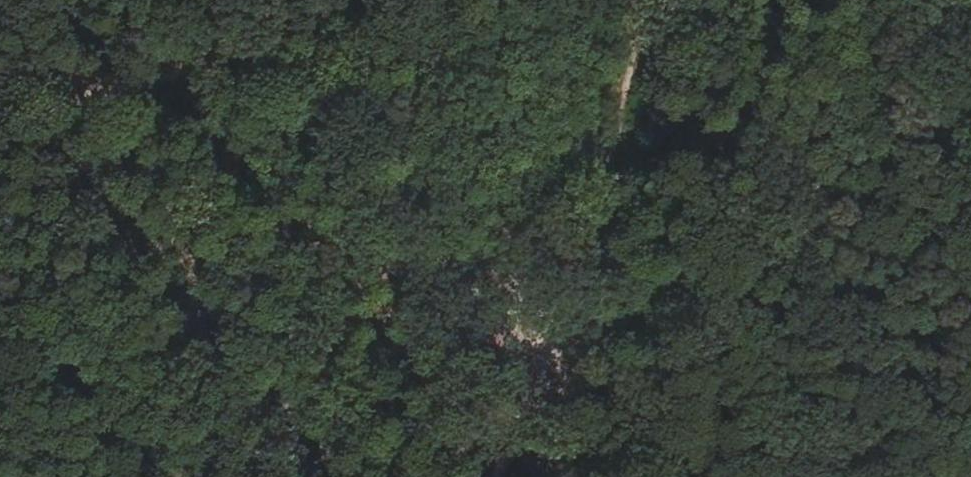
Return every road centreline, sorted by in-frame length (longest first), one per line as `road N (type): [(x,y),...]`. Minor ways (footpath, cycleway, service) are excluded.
road 1 (track): [(564,366),(749,215),(952,13),(970,10)]
road 2 (track): [(564,366),(463,268),(231,0)]
road 3 (track): [(633,0),(630,69),(564,366)]
road 4 (track): [(279,0),(35,109),(0,111)]
road 5 (track): [(649,476),(564,366)]
road 6 (track): [(564,366),(504,476)]

